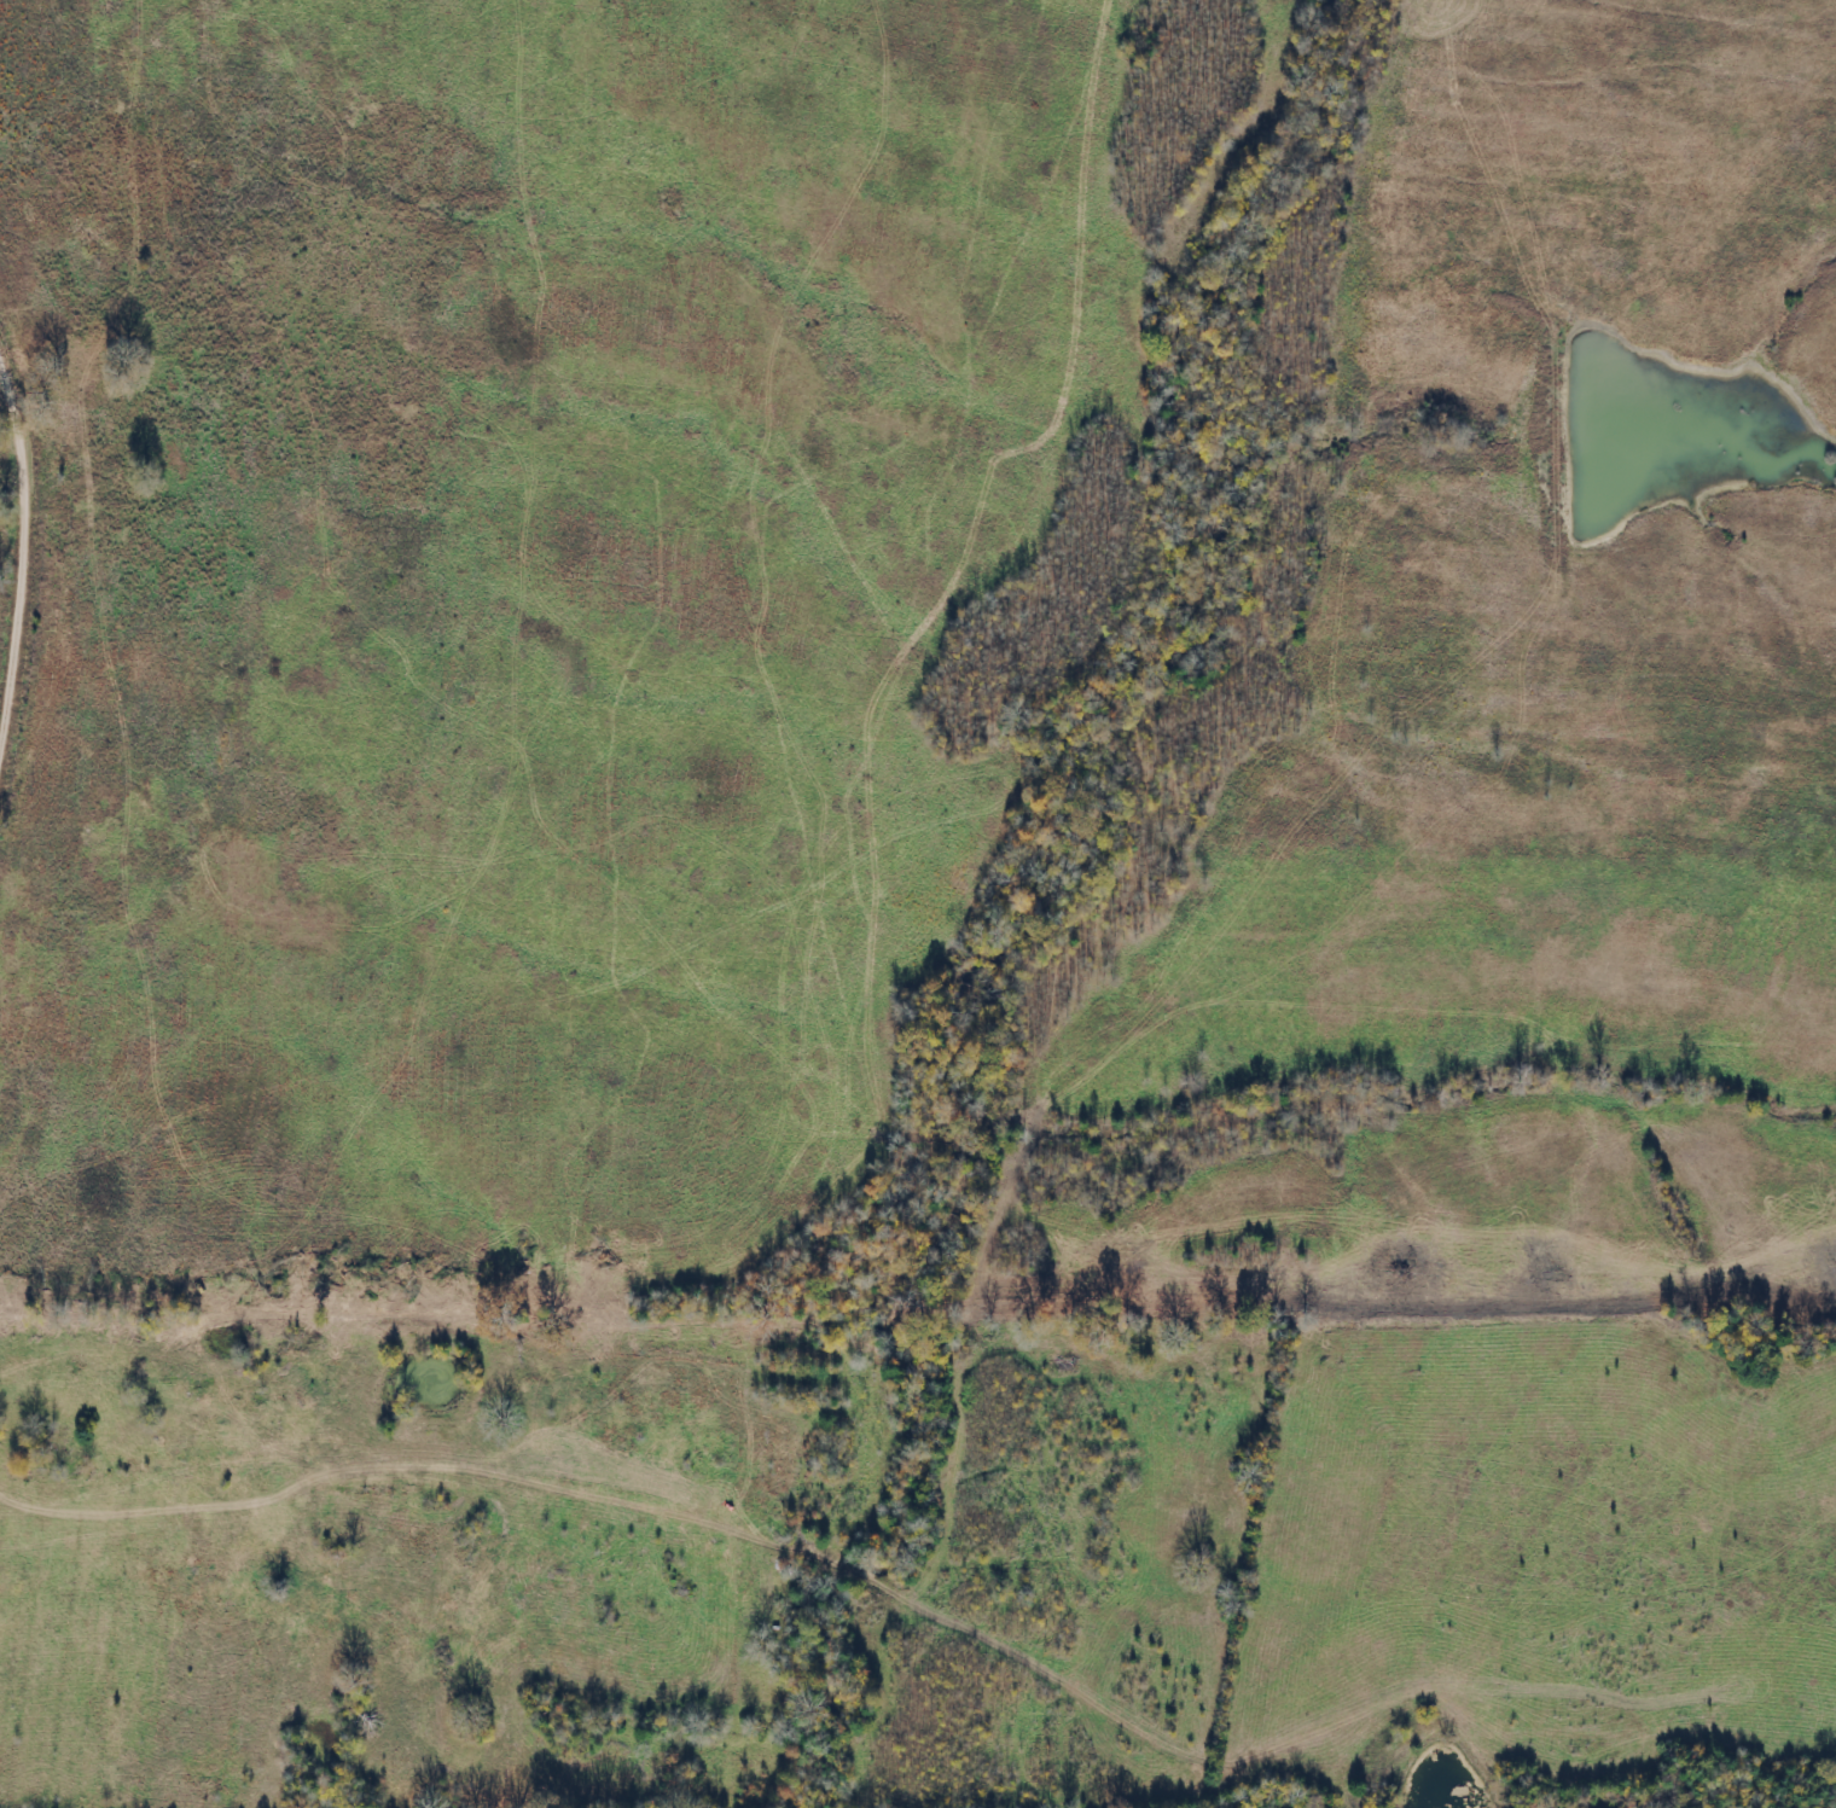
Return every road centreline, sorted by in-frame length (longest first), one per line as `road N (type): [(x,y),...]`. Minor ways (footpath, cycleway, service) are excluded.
road 1 (residential): [(0,807),(24,661),(33,523),(29,426),(0,337)]

